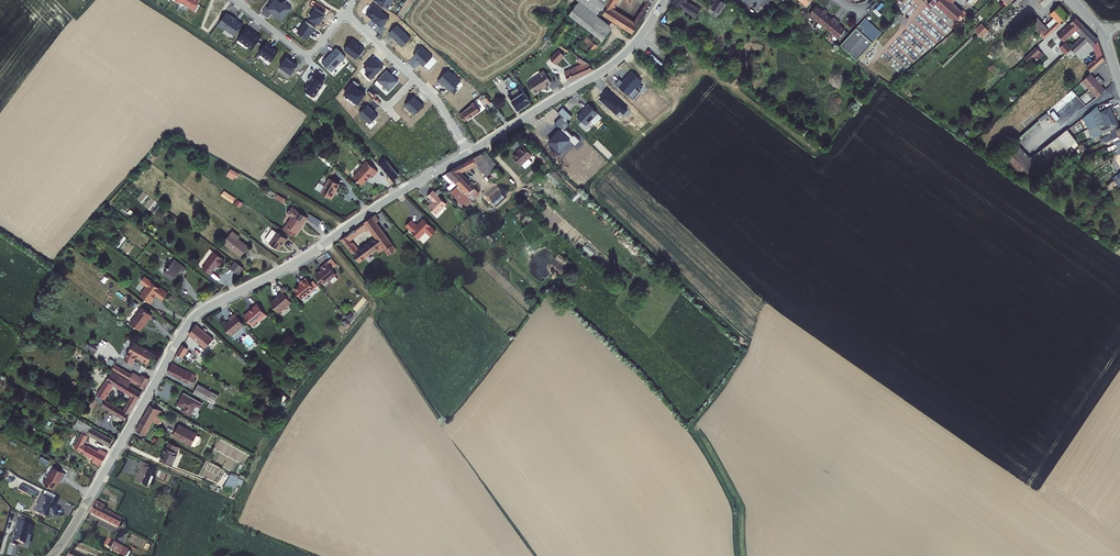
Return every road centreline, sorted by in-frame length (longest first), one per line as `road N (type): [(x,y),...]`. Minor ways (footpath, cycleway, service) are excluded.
road 1 (residential): [(469,153),(193,319),(53,555)]
road 2 (residential): [(664,0),(613,64),(469,153)]
road 3 (residential): [(344,13),(438,101),(469,153)]
road 4 (residential): [(344,13),(307,53),(234,0)]

